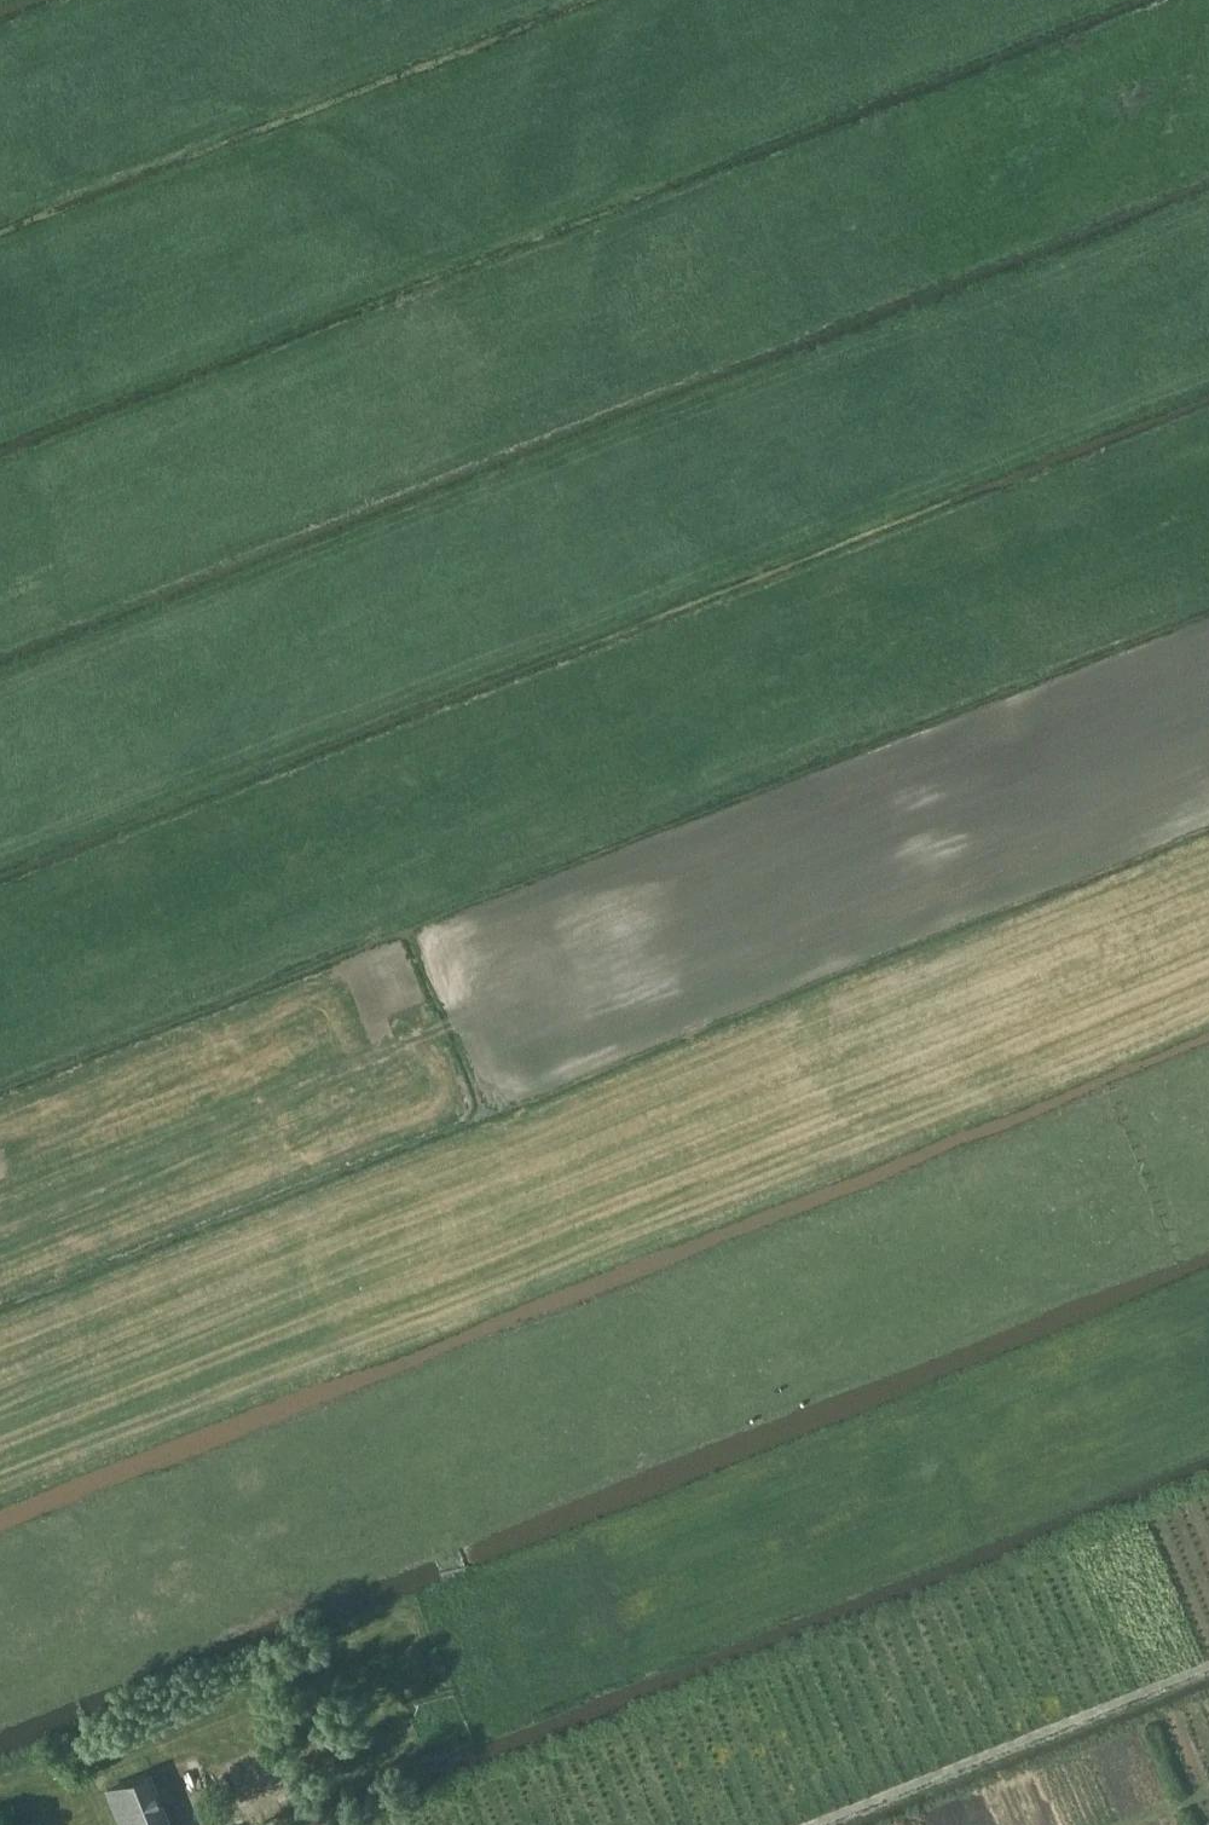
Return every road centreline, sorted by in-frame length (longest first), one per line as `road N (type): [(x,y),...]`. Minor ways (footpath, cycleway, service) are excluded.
road 1 (track): [(1208,1668),(813,1824)]

